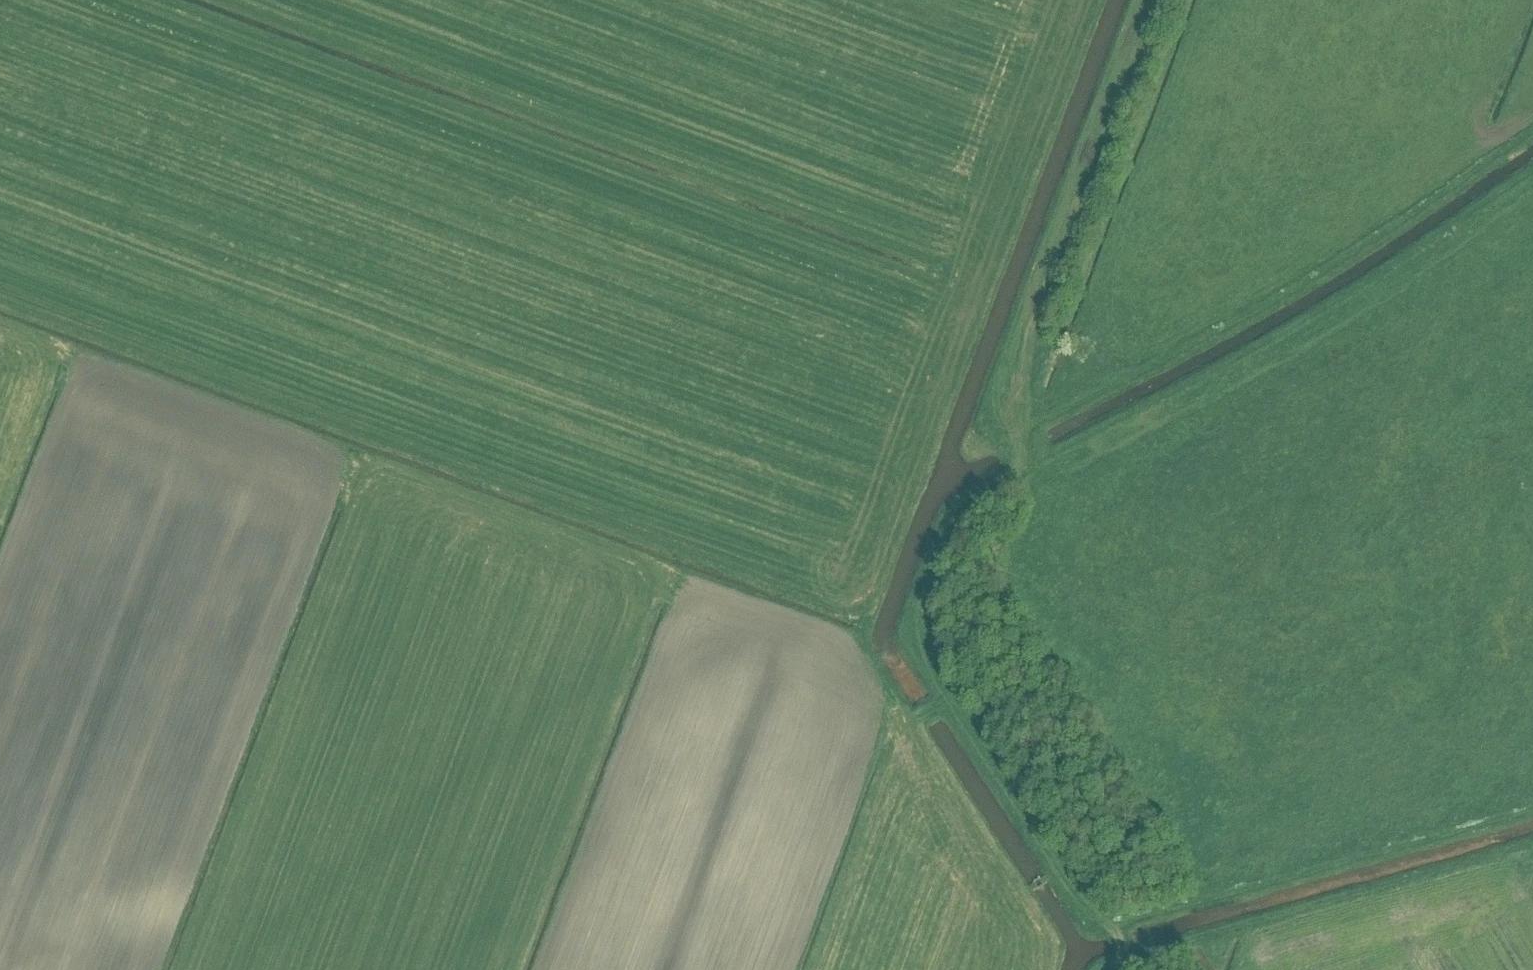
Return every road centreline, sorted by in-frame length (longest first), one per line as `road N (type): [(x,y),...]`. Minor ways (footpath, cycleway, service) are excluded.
road 1 (track): [(1024,432),(1027,324),(1146,0)]

